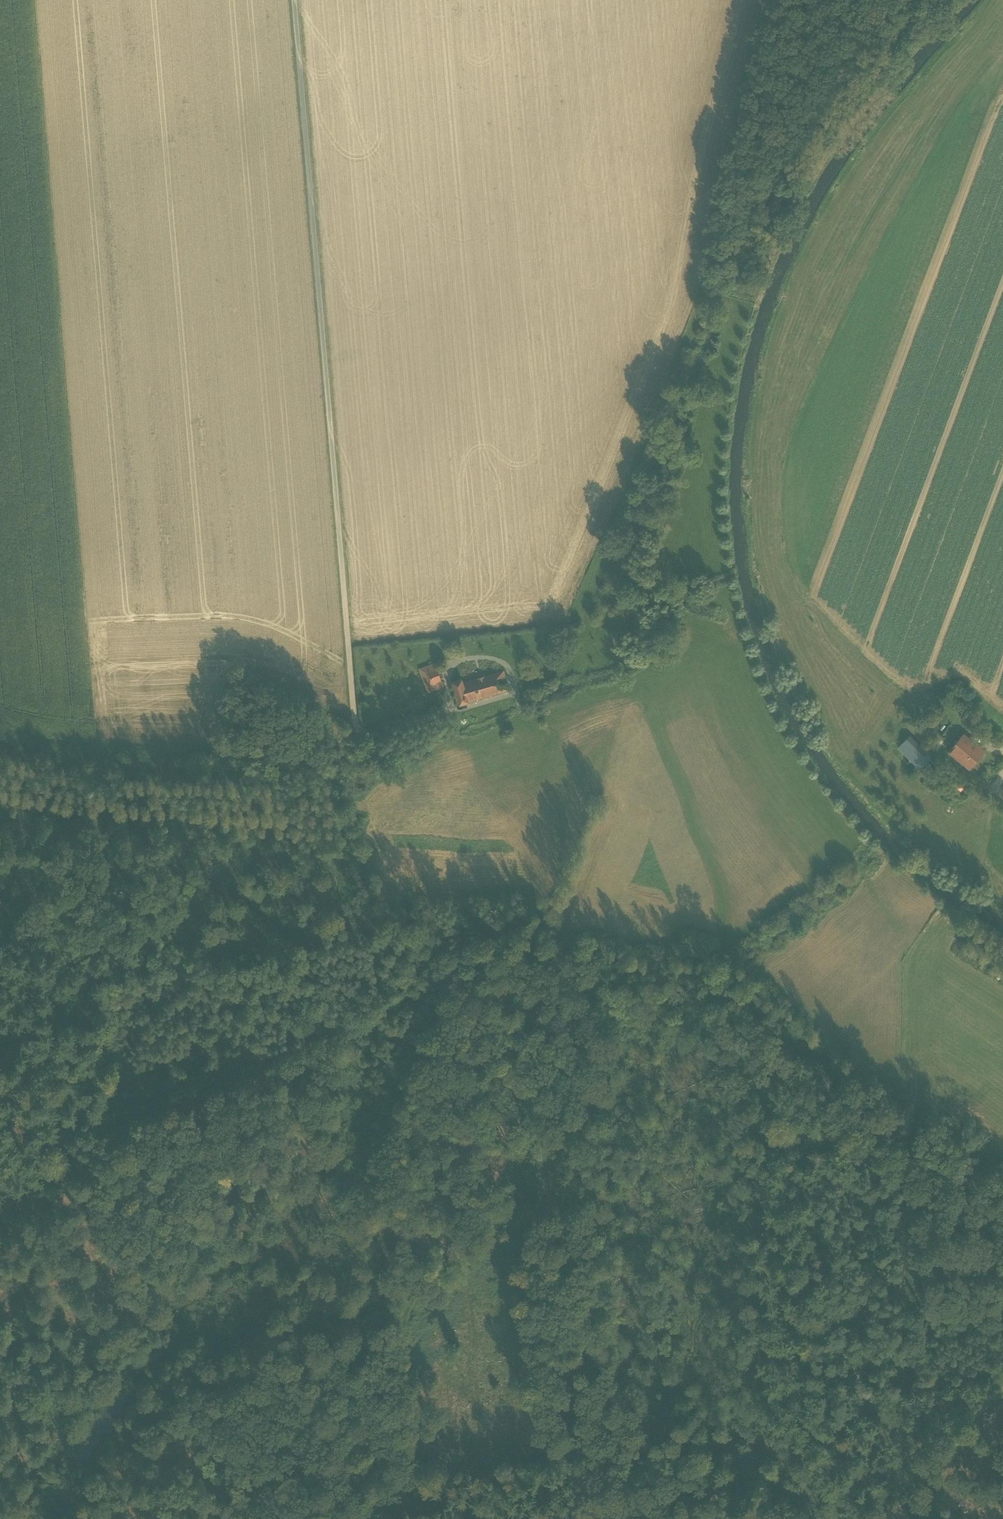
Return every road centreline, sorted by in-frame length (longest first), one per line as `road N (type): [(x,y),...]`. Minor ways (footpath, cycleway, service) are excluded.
road 1 (unclassified): [(293,0),(356,735)]
road 2 (track): [(906,1126),(900,1518)]
road 3 (track): [(356,735),(341,744),(178,756),(32,741),(0,730)]

